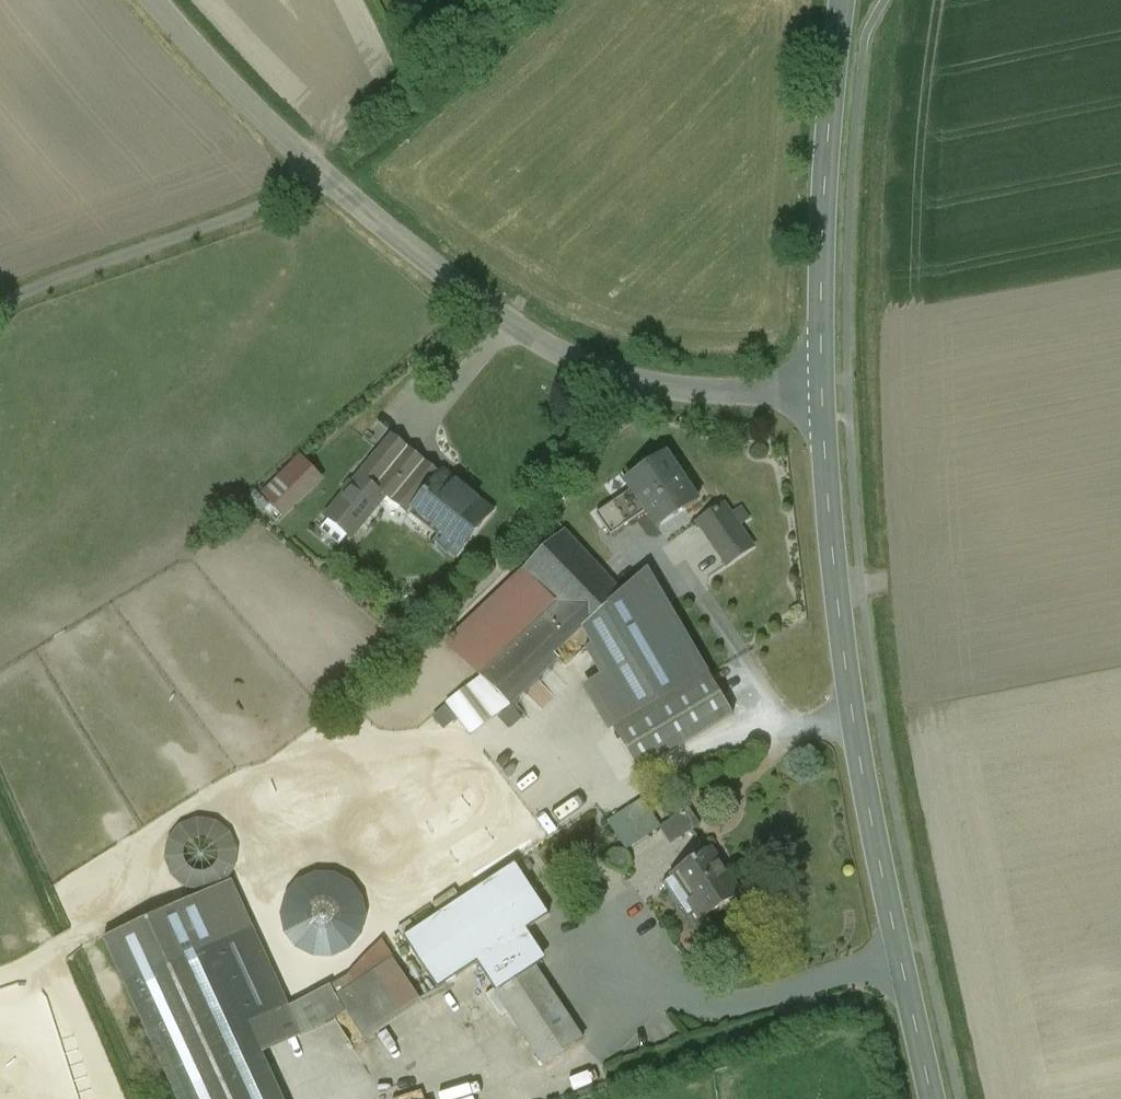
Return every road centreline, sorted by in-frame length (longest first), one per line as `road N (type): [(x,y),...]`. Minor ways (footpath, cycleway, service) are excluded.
road 1 (unclassified): [(159,0),(326,179),(526,332),(607,374),(678,389),(820,397)]
road 2 (tertiary): [(931,1098),(863,783),(834,590),(820,397)]
road 3 (tertiary): [(820,397),(823,211),(843,0)]

